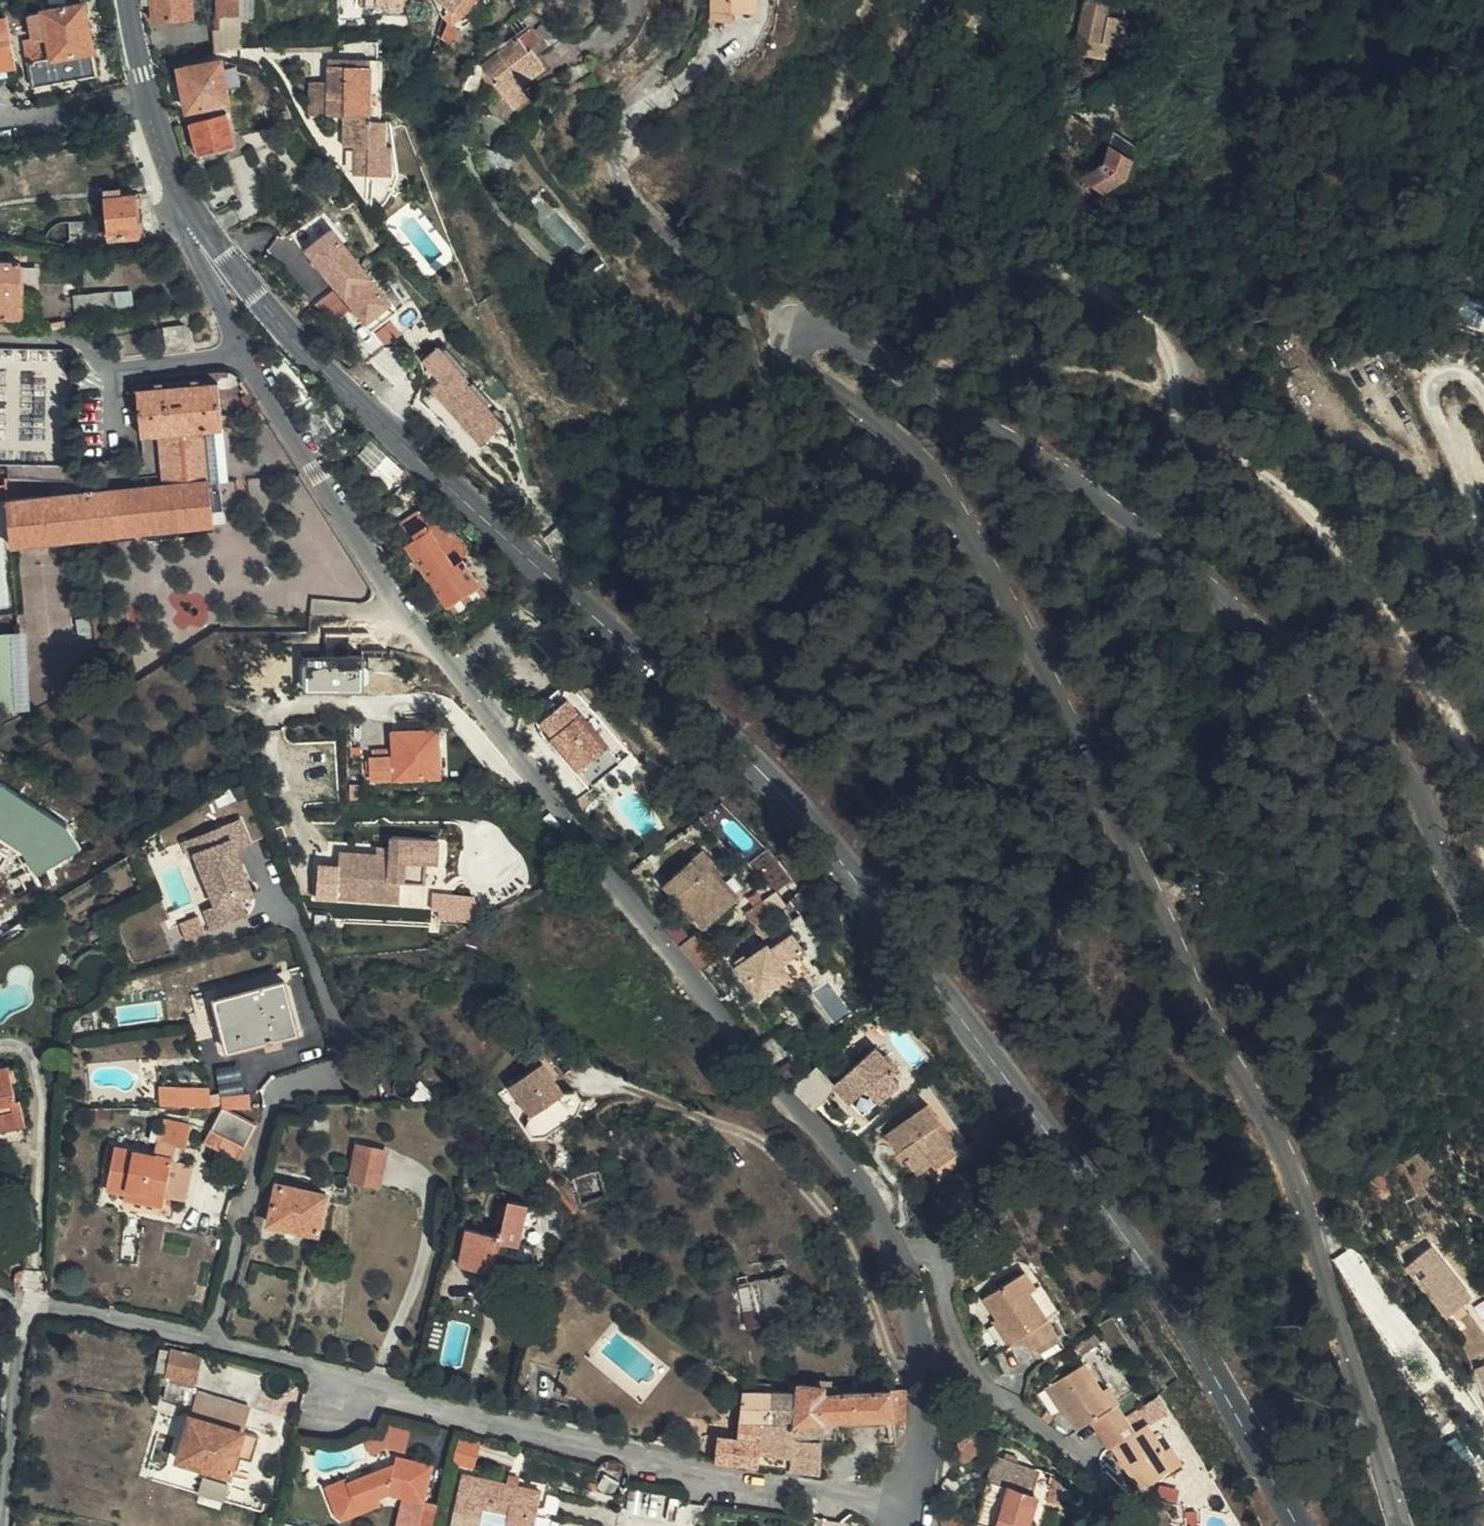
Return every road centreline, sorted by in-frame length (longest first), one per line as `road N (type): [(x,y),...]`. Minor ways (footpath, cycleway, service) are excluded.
road 1 (tertiary): [(1400,1525),(1303,1198),(1201,1008),(1048,678),(934,471),(868,410),(792,363),(787,347),(795,333),(819,326),(851,337),(1119,510),(1316,681),(1410,777),(1483,932)]
road 2 (secondary): [(200,219),(321,368),(620,636),(763,770),(829,845),(1138,1250),(1300,1525)]
road 3 (residential): [(915,1516),(926,1442),(920,1346),(901,1259),(863,1183),(643,914),(375,564),(243,350)]
road 4 (track): [(1483,807),(1463,734),(1331,528),(1226,435),(1085,272),(928,236),(928,143),(973,0)]
road 5 (residential): [(31,1307),(57,1302),(474,1416),(915,1516)]
road 6 (unclassified): [(243,350),(114,370),(82,341),(0,337)]
road 7 (secondary): [(129,0),(155,115),(200,219)]
road 8 (residential): [(4,1525),(17,1366),(31,1307)]
road 9 (residential): [(243,350),(193,250),(200,219)]

